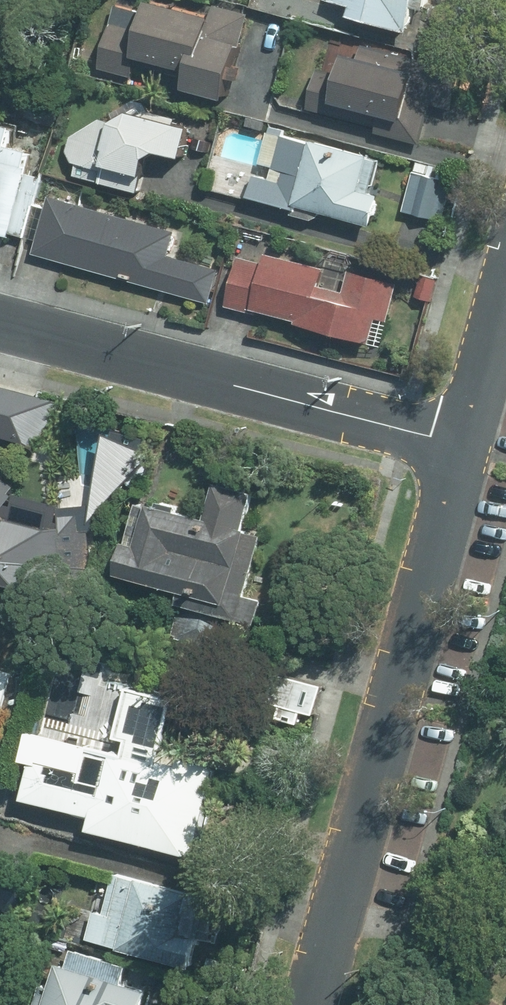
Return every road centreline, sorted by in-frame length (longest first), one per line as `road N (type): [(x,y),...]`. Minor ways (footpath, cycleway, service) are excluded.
road 1 (residential): [(312,1004),(466,447)]
road 2 (residential): [(0,323),(466,447)]
road 3 (residential): [(466,447),(505,308)]

